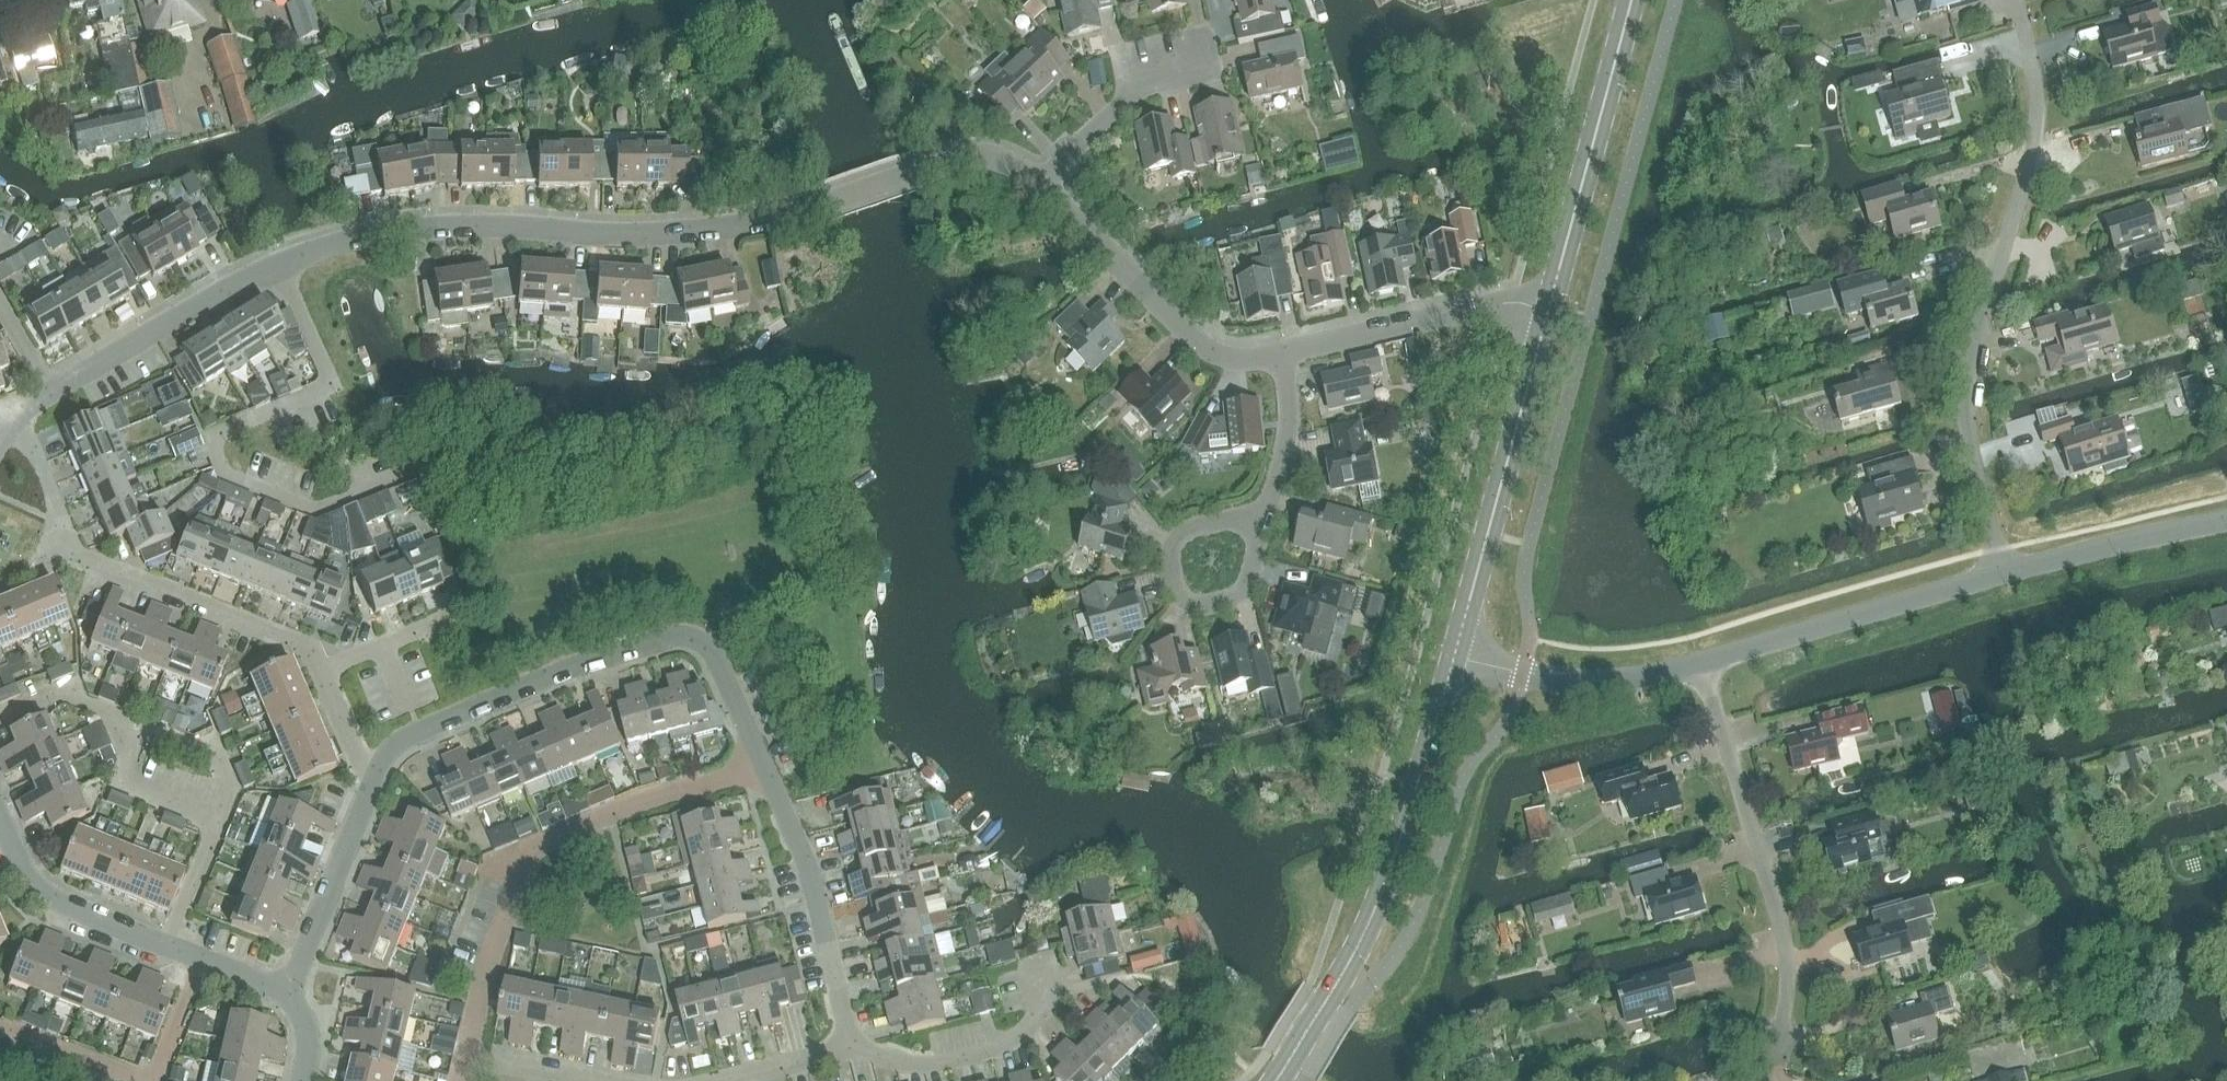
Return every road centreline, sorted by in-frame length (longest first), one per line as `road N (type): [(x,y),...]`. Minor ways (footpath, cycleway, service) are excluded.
road 1 (residential): [(8,425),(28,405),(223,291),(327,245),(473,223),(599,233),(744,225),(975,156),(1016,165),(1041,183)]
road 2 (residential): [(2001,575),(1966,393),(2032,148),(2037,107),(2023,32)]
road 3 (residential): [(378,772),(401,740),(579,665),(683,636),(705,643),(763,764)]
road 4 (residential): [(465,1054),(485,967),(532,848),(646,799),(763,764)]
road 5 (tertiary): [(1292,1057),(1381,896),(1455,657)]
road 6 (residential): [(1769,1051),(1784,1018),(1782,924),(1700,662)]
road 7 (tertiary): [(1455,657),(1549,307)]
road 8 (residential): [(286,996),(38,893),(0,821)]
road 9 (tertiary): [(1549,307),(1630,0)]
road 10 (residential): [(1700,662),(2001,575)]
road 11 (residential): [(1041,183),(1215,352),(1252,358),(1281,352)]
road 12 (residential): [(321,671),(305,645),(58,544)]
road 13 (residential): [(853,1045),(806,857),(763,764)]
road 14 (residential): [(1258,516),(1186,529),(1173,543),(1176,592),(1205,605),(1243,592),(1259,534)]
road 15 (residential): [(1281,352),(1471,309),(1549,307)]
road 16 (residential): [(853,1045),(924,1065),(1000,1048),(1028,1026),(1041,999),(1033,962)]
road 17 (residential): [(1455,657),(1572,680),(1630,679),(1700,662)]
road 18 (residential): [(286,996),(378,772)]
road 19 (residential): [(2001,575),(2226,520)]
road 20 (residential): [(1041,183),(1141,89),(1207,68)]
road 21 (residential): [(1258,516),(1286,440),(1281,352)]
road 22 (residential): [(465,1054),(611,1080)]
road 23 (residential): [(724,1080),(853,1045)]
road 24 (residential): [(321,671),(439,621)]
road 25 (residential): [(378,772),(351,755),(321,671)]

